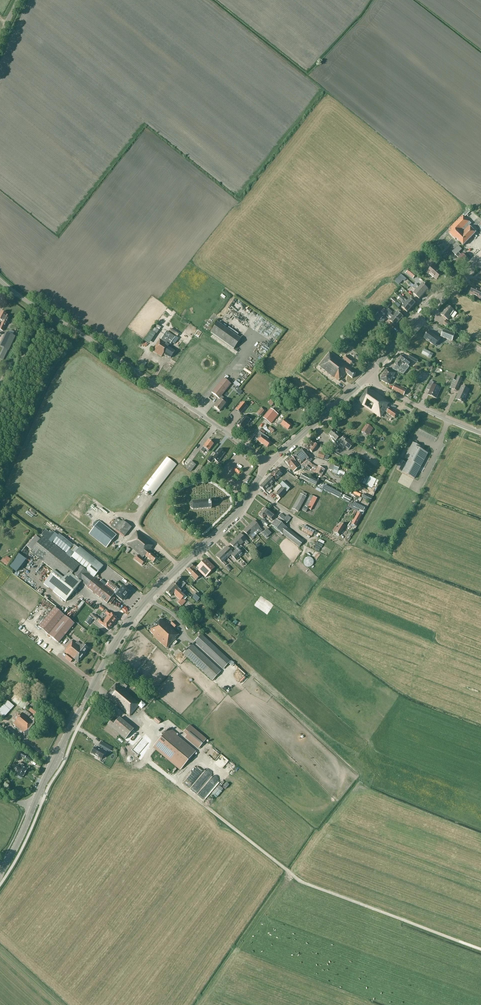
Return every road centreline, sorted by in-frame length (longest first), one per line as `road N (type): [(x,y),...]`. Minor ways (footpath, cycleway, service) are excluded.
road 1 (tertiary): [(0,873),(124,629),(235,514),(267,466)]
road 2 (unclassified): [(267,466),(0,281)]
road 3 (track): [(0,491),(55,369),(86,337)]
road 4 (tertiary): [(369,375),(480,262)]
road 5 (tertiary): [(267,466),(369,375)]
road 6 (unclassified): [(480,433),(369,375)]

